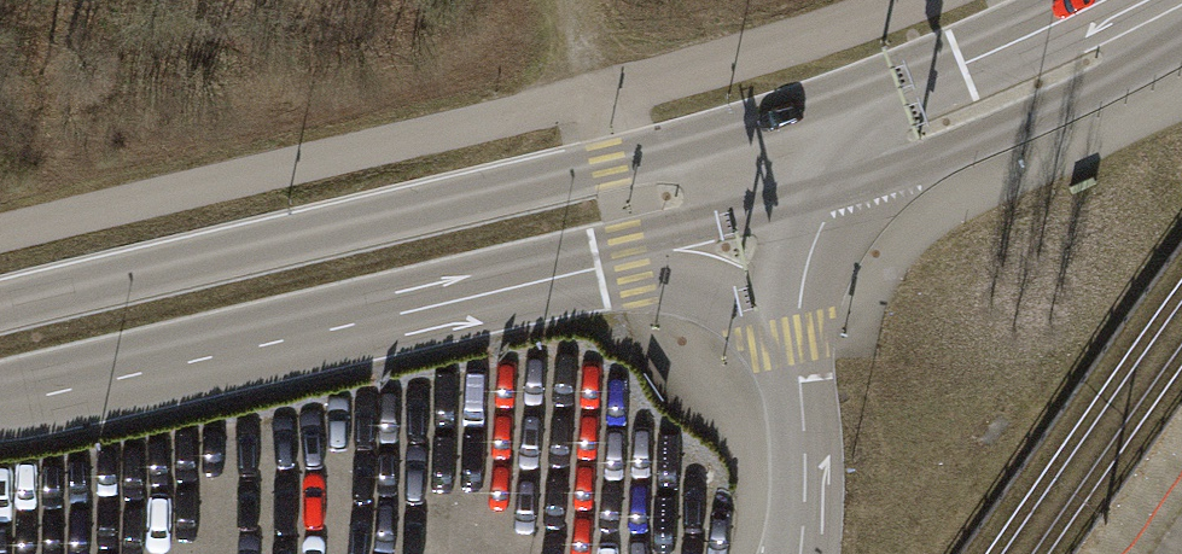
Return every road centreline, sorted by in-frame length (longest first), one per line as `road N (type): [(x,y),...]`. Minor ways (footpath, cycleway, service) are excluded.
road 1 (secondary): [(789,121),(0,304)]
road 2 (secondary): [(0,397),(633,260),(776,218)]
road 3 (secondary): [(776,218),(974,141),(1181,37)]
road 4 (unclassified): [(776,218),(803,427),(801,553)]
road 5 (secondary): [(1097,0),(789,121)]

